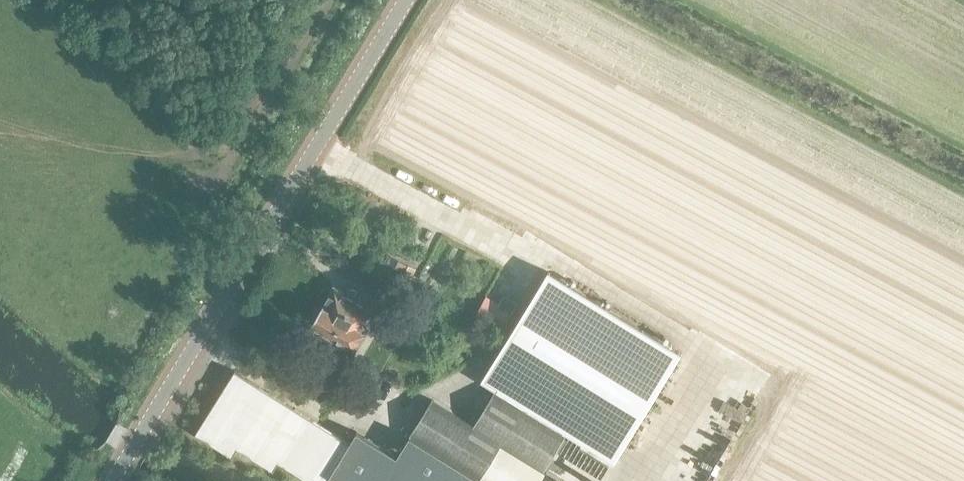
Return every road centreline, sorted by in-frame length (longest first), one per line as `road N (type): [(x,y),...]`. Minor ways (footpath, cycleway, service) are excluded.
road 1 (tertiary): [(110,480),(405,0)]

